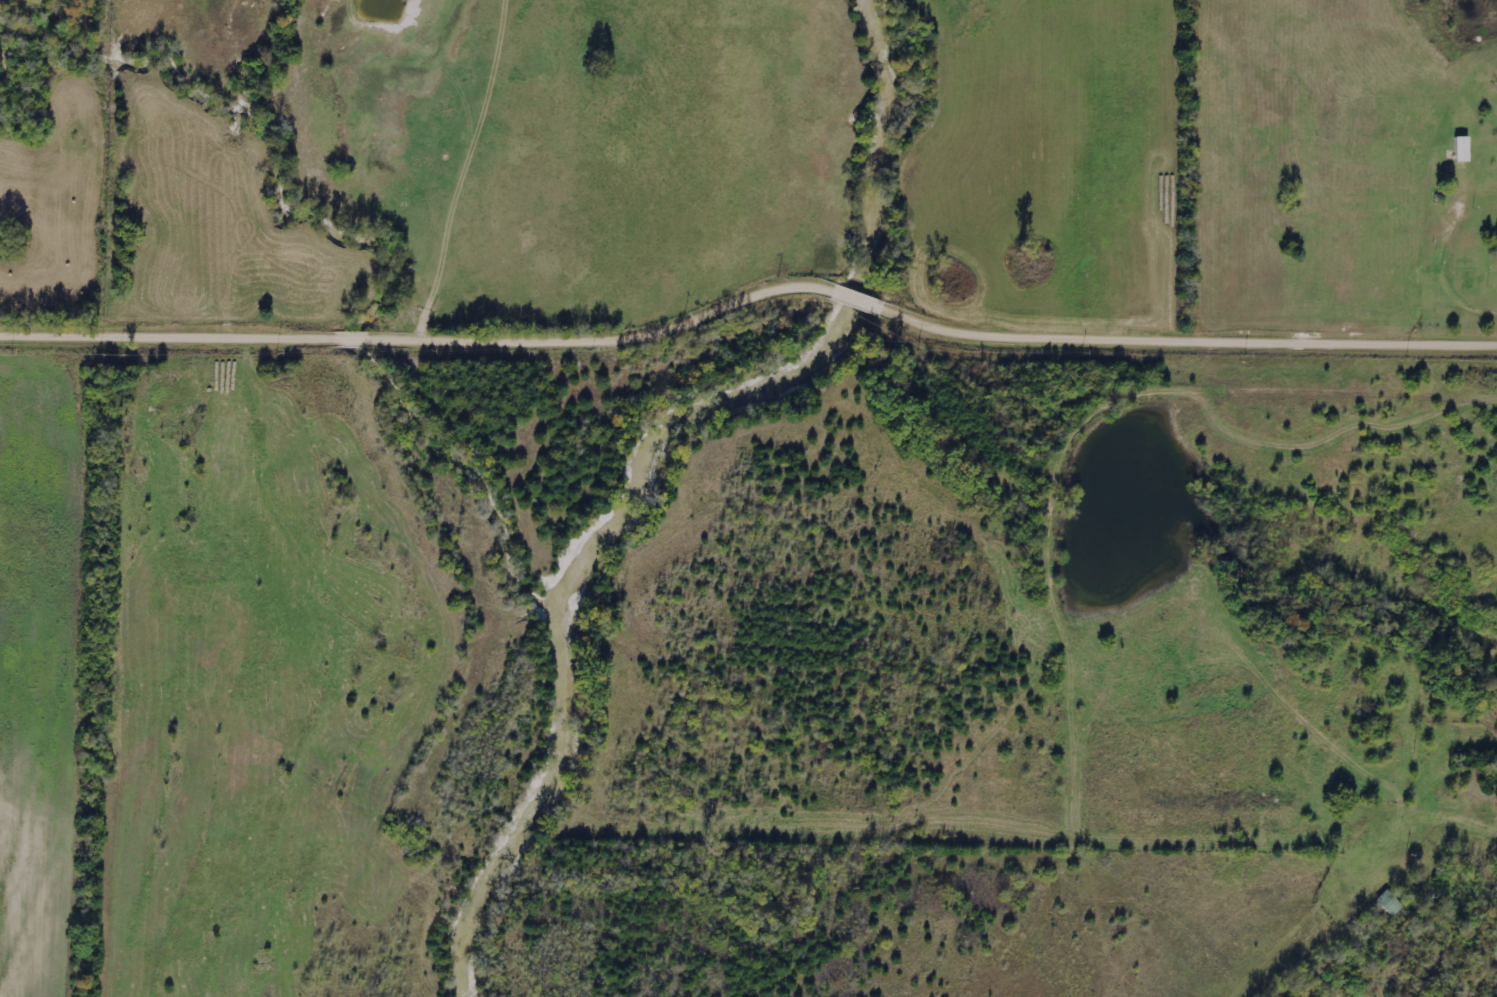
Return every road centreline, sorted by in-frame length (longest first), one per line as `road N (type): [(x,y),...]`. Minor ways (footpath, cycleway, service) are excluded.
road 1 (residential): [(0,332),(639,336),(786,285),(822,283),(969,332),(1496,343)]

